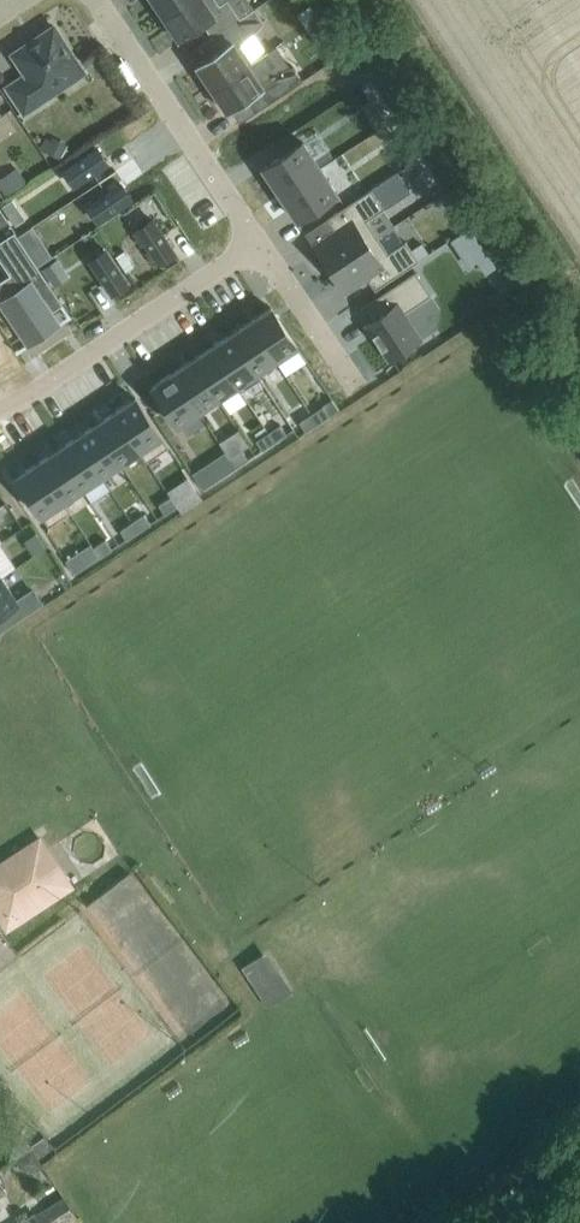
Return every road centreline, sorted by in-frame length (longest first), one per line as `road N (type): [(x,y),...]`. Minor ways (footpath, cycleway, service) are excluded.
road 1 (residential): [(0,409),(259,243)]
road 2 (residential): [(259,243),(96,0)]
road 3 (residential): [(357,386),(259,243)]

